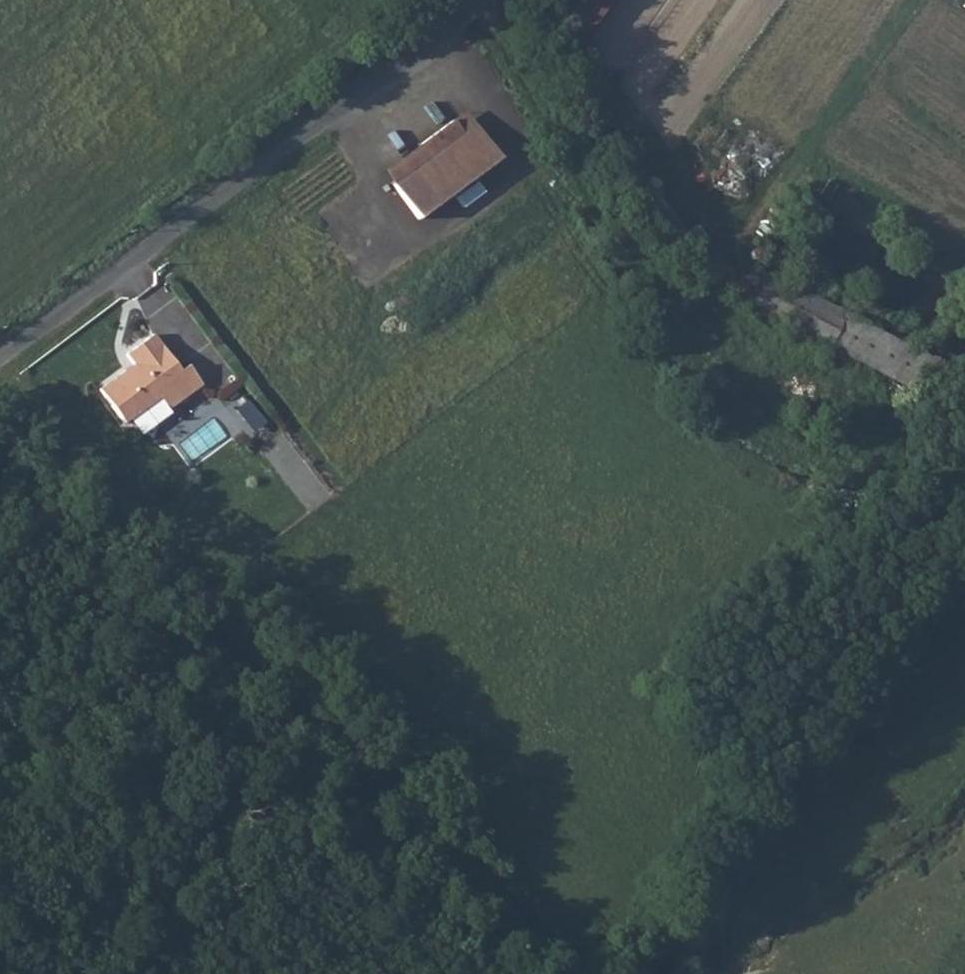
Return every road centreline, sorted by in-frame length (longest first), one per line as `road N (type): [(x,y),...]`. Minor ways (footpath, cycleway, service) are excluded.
road 1 (unclassified): [(0,365),(487,0)]
road 2 (track): [(479,0),(705,366)]

